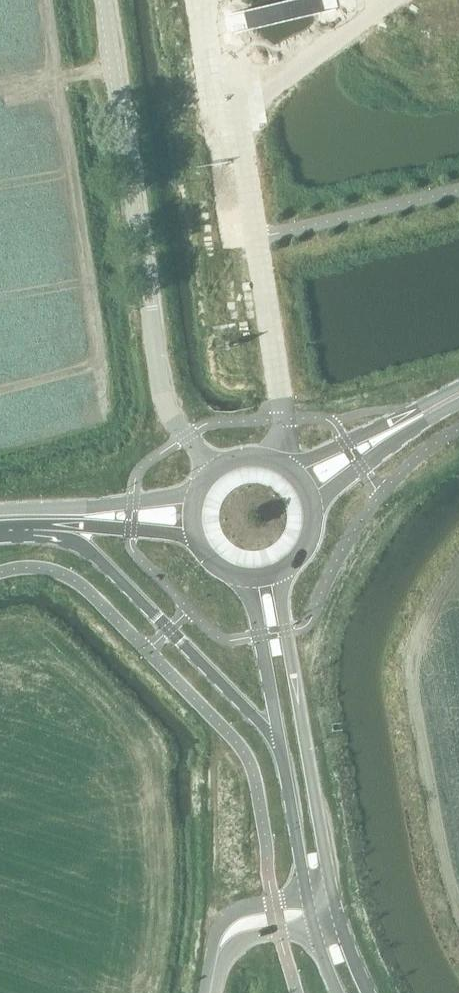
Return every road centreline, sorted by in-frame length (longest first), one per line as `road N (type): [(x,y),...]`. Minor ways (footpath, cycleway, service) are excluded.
road 1 (unclassified): [(212,472),(166,405),(104,0)]
road 2 (unclassified): [(0,537),(68,540),(90,551),(281,746)]
road 3 (unclassified): [(335,903),(278,574)]
road 4 (unclassified): [(271,459),(281,405),(255,239)]
road 5 (unclassified): [(245,579),(281,746)]
road 6 (unclassified): [(281,746),(307,898)]
road 7 (tertiary): [(194,500),(75,517)]

